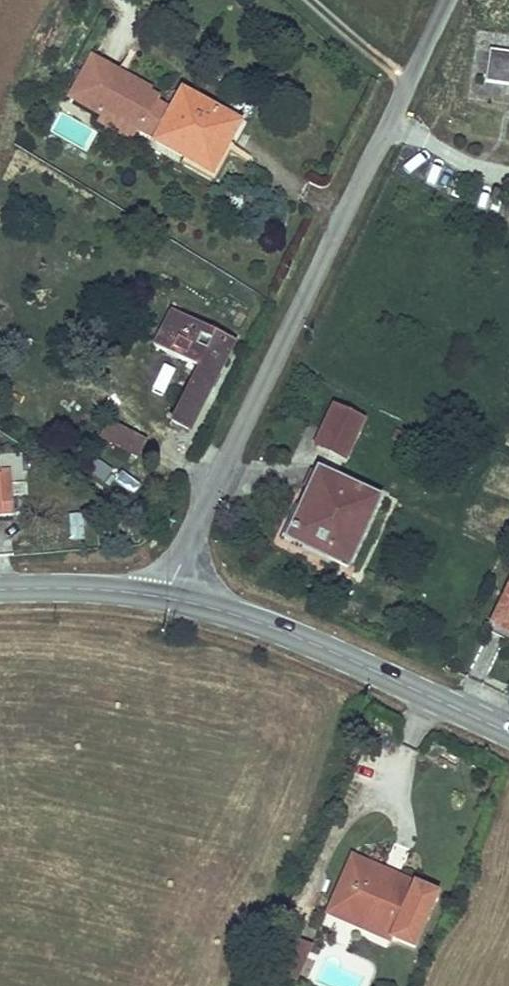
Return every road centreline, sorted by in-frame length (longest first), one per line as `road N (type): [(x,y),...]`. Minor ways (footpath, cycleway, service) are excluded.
road 1 (residential): [(448,0),(168,596)]
road 2 (tertiary): [(508,733),(314,644),(168,596)]
road 3 (tertiary): [(168,596),(0,589)]

